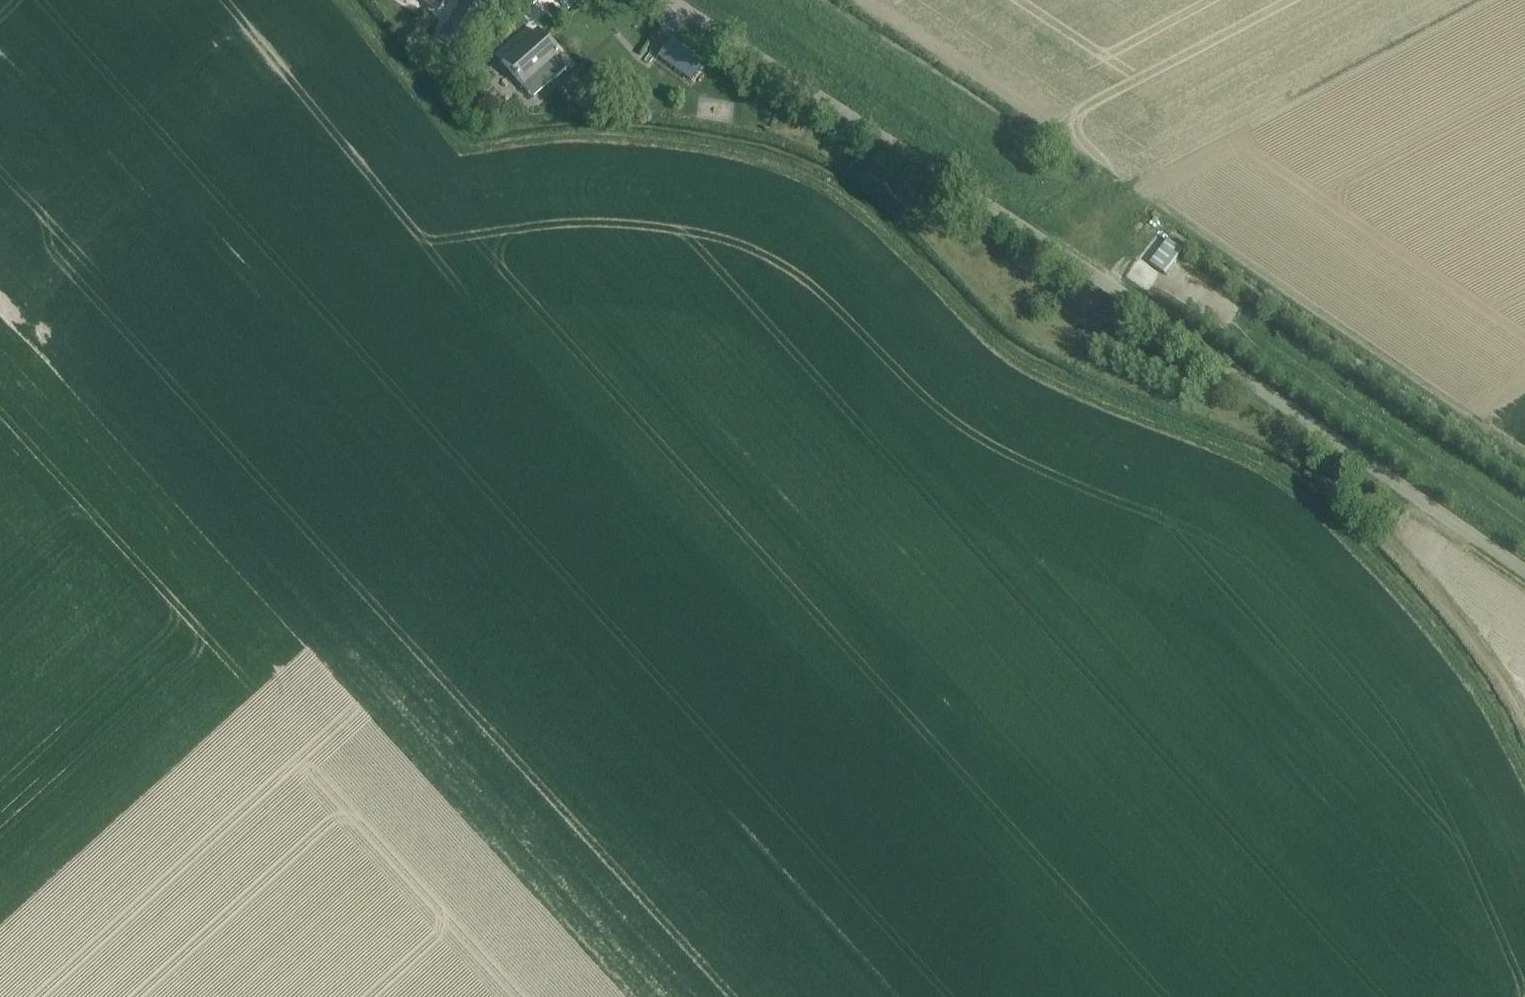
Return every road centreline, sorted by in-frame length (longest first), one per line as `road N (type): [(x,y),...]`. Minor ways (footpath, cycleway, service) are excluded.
road 1 (unclassified): [(1524,569),(680,0)]

